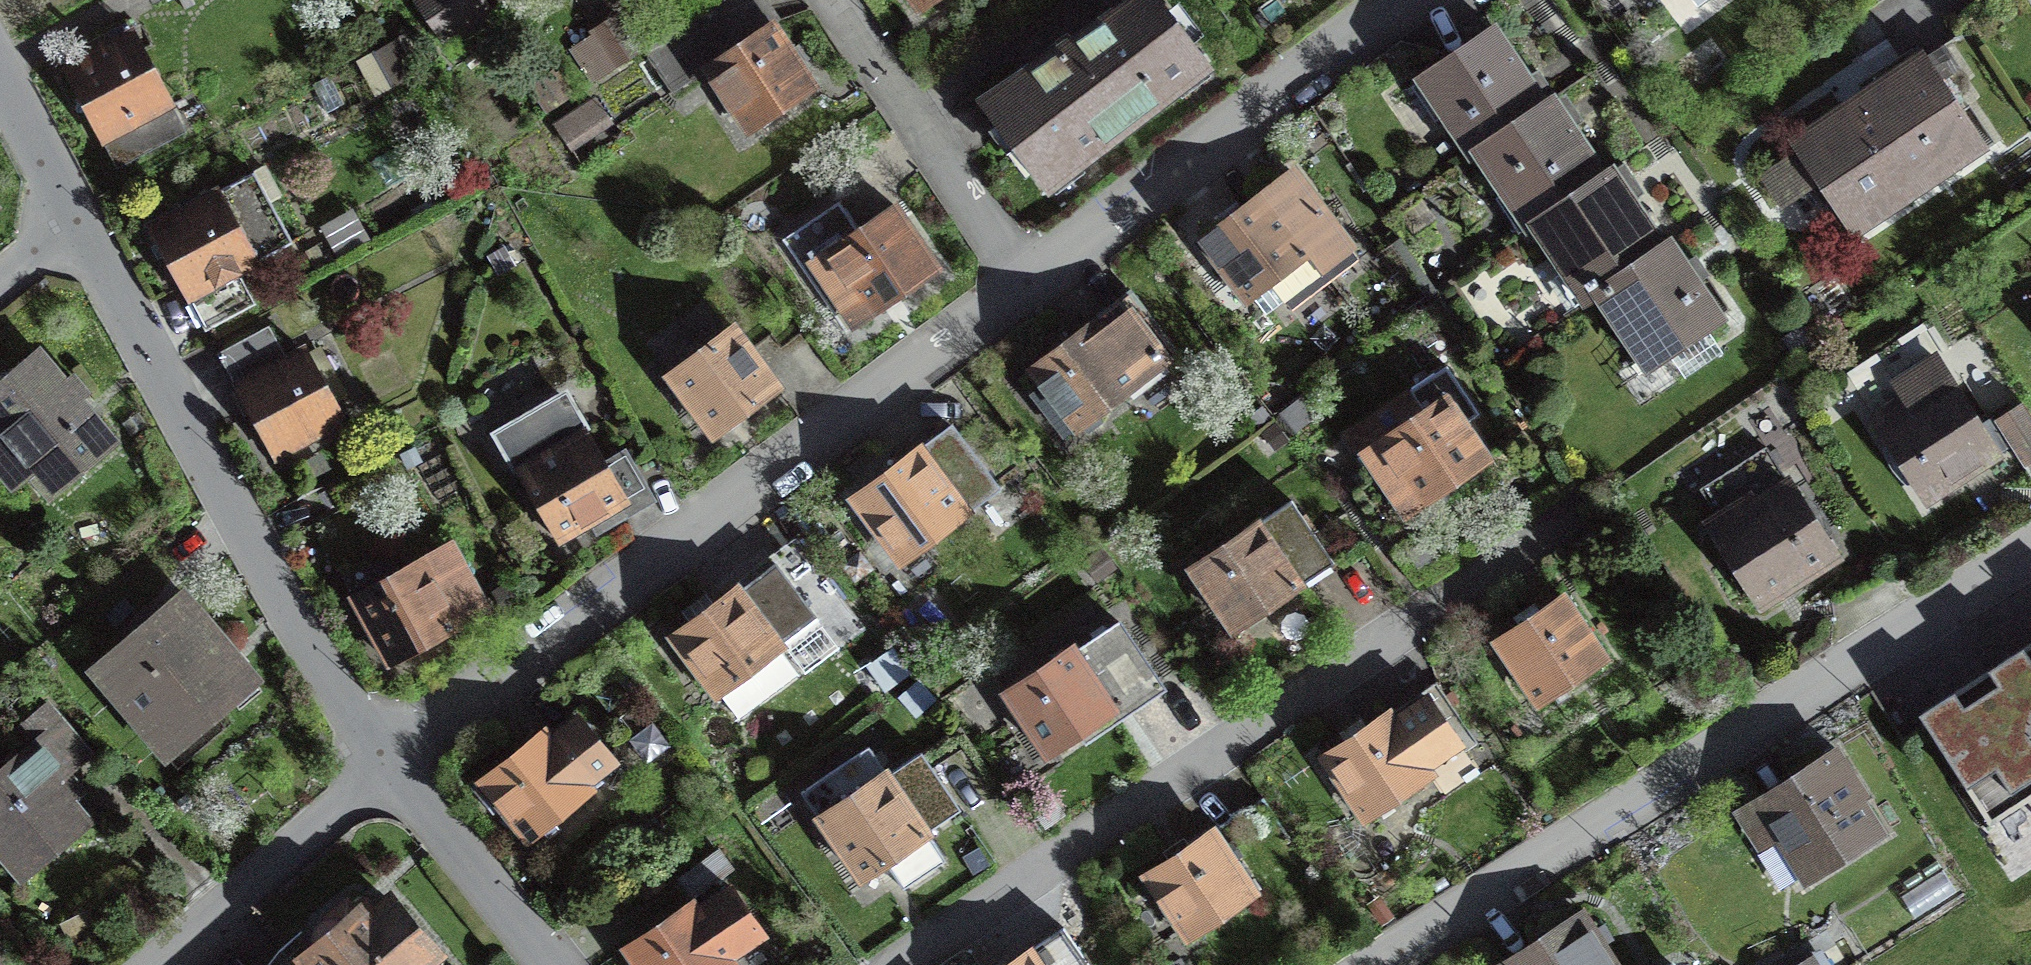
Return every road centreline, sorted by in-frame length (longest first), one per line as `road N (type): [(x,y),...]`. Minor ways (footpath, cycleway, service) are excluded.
road 1 (residential): [(1025,275),(383,764)]
road 2 (residential): [(899,964),(1563,516)]
road 3 (residential): [(1372,964),(2030,549)]
road 4 (residential): [(72,227),(383,764)]
road 5 (residential): [(1400,0),(1025,275)]
road 6 (residential): [(1025,275),(840,0)]
road 7 (residential): [(147,964),(383,764)]
road 8 (residential): [(383,764),(556,964)]
road 9 (residential): [(0,92),(72,227)]

